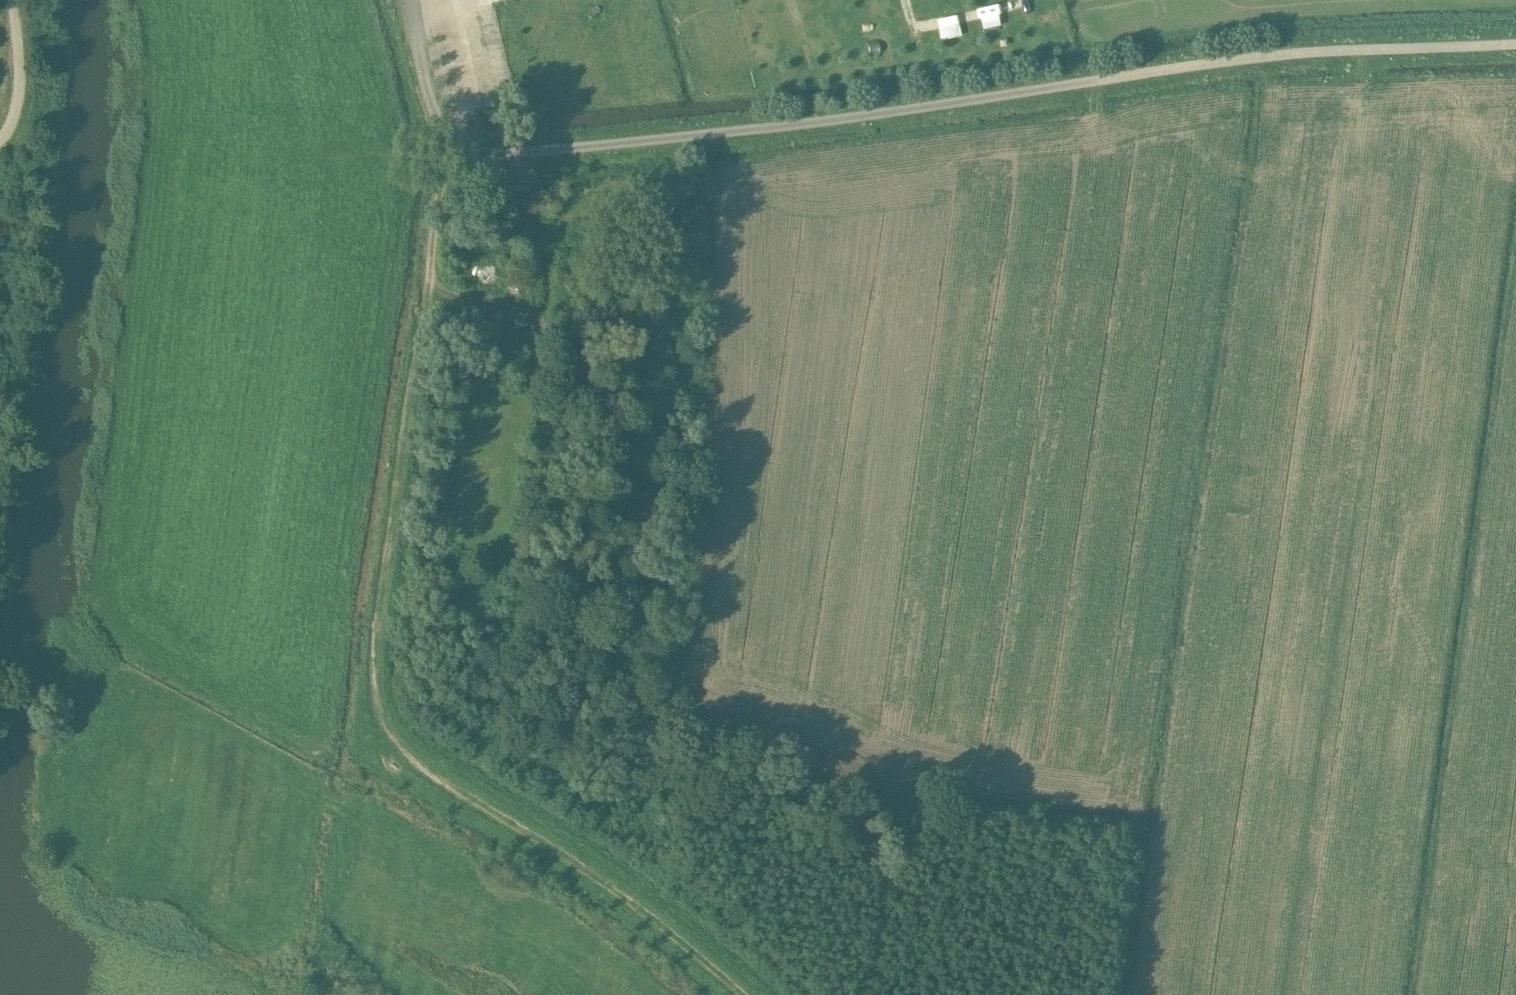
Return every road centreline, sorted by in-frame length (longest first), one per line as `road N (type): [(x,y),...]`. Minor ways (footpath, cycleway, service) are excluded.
road 1 (unclassified): [(455,152),(709,139),(1126,76),(1515,46)]
road 2 (track): [(11,0),(19,102),(0,141)]

